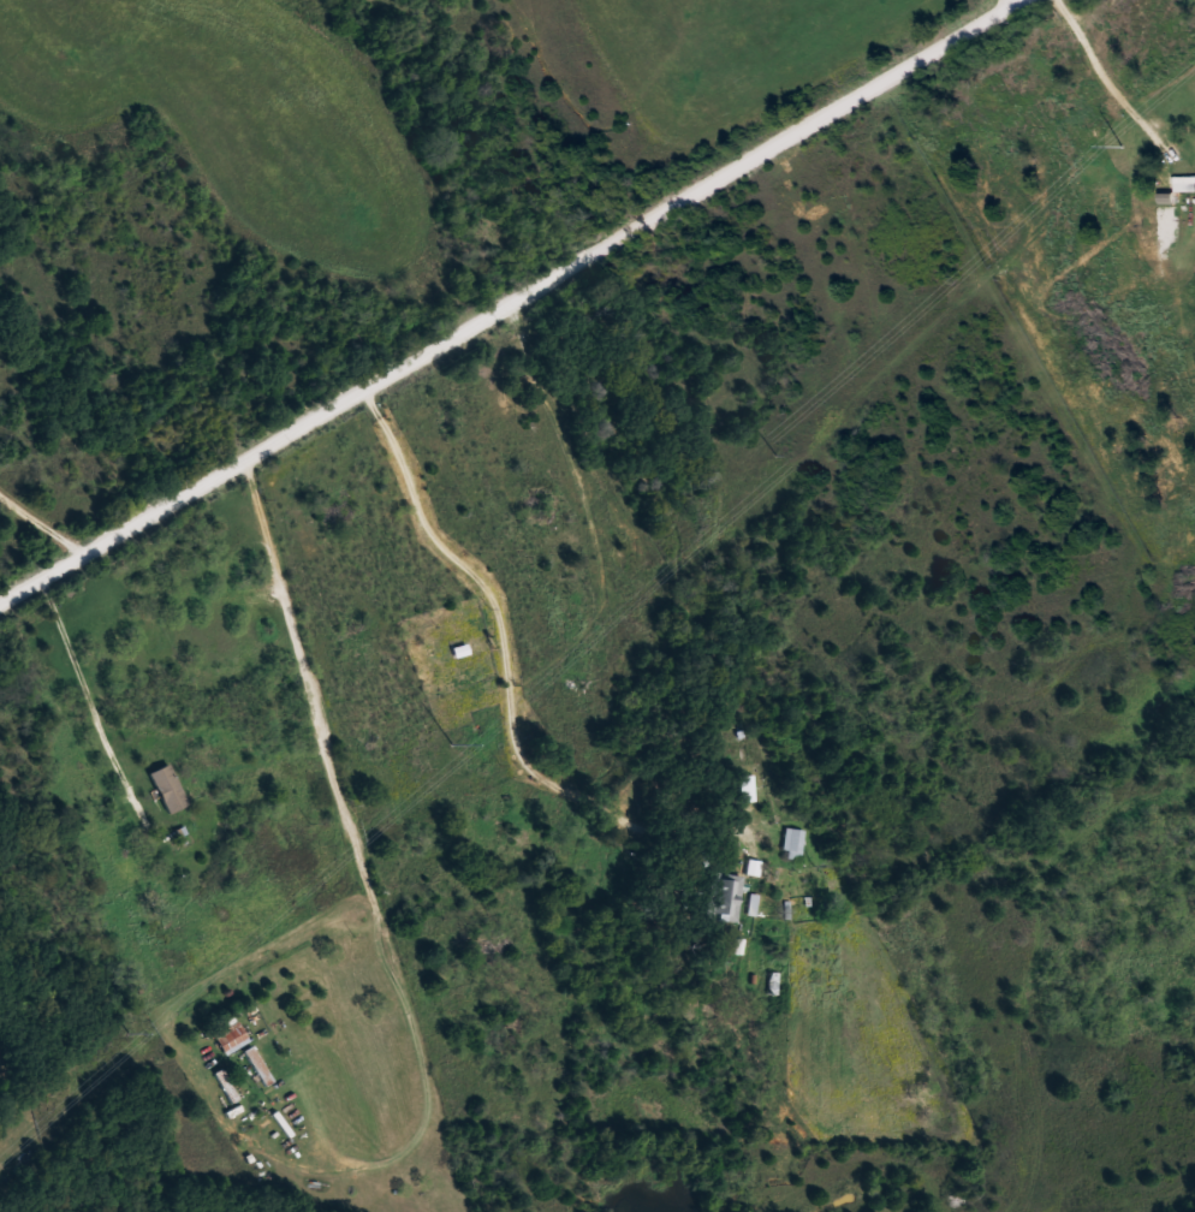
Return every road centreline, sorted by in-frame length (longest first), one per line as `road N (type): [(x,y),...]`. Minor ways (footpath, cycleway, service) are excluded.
road 1 (residential): [(0,608),(1028,2)]
road 2 (residential): [(0,613),(155,815)]

